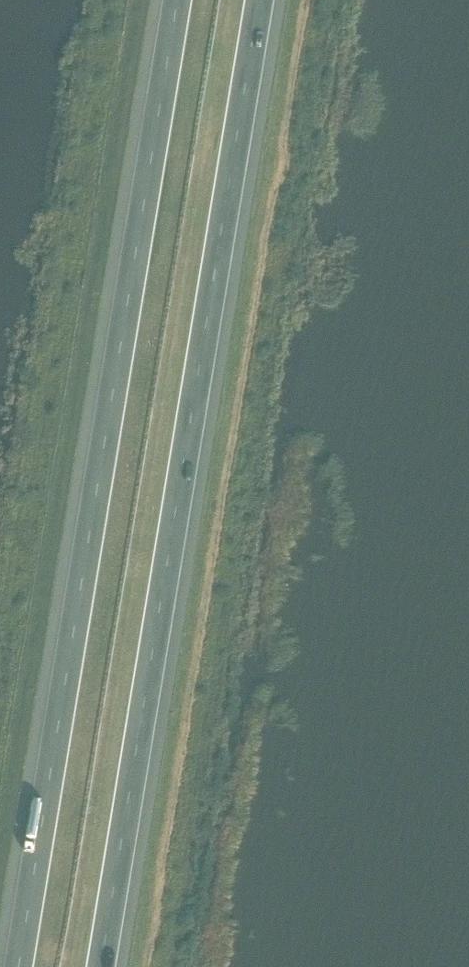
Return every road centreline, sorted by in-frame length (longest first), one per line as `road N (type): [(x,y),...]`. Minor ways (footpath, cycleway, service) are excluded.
road 1 (motorway): [(113,966),(204,501),(278,0)]
road 2 (motorway): [(179,0),(17,966)]

